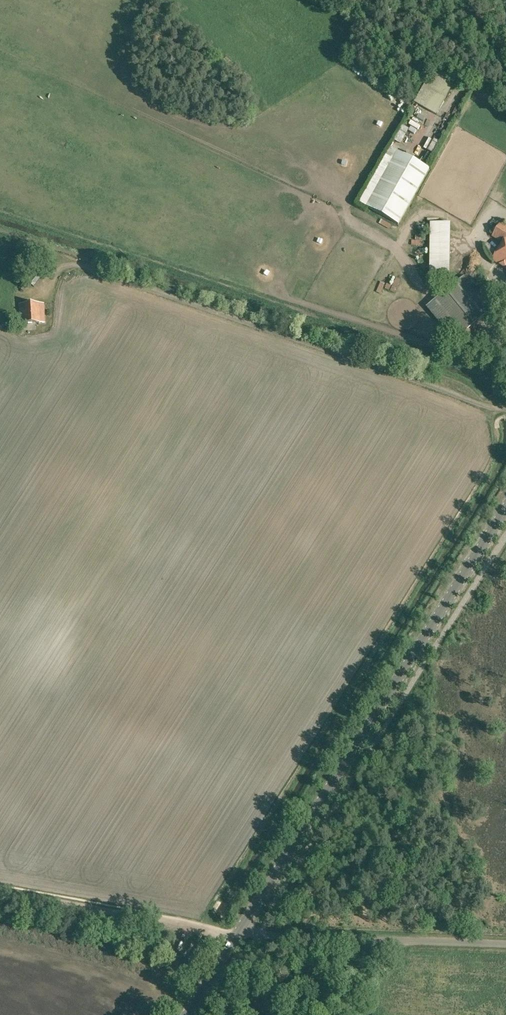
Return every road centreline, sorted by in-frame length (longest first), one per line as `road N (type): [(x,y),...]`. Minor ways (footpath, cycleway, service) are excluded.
road 1 (tertiary): [(238,937),(505,512)]
road 2 (unclassified): [(505,944),(238,937)]
road 3 (track): [(0,894),(238,937)]

